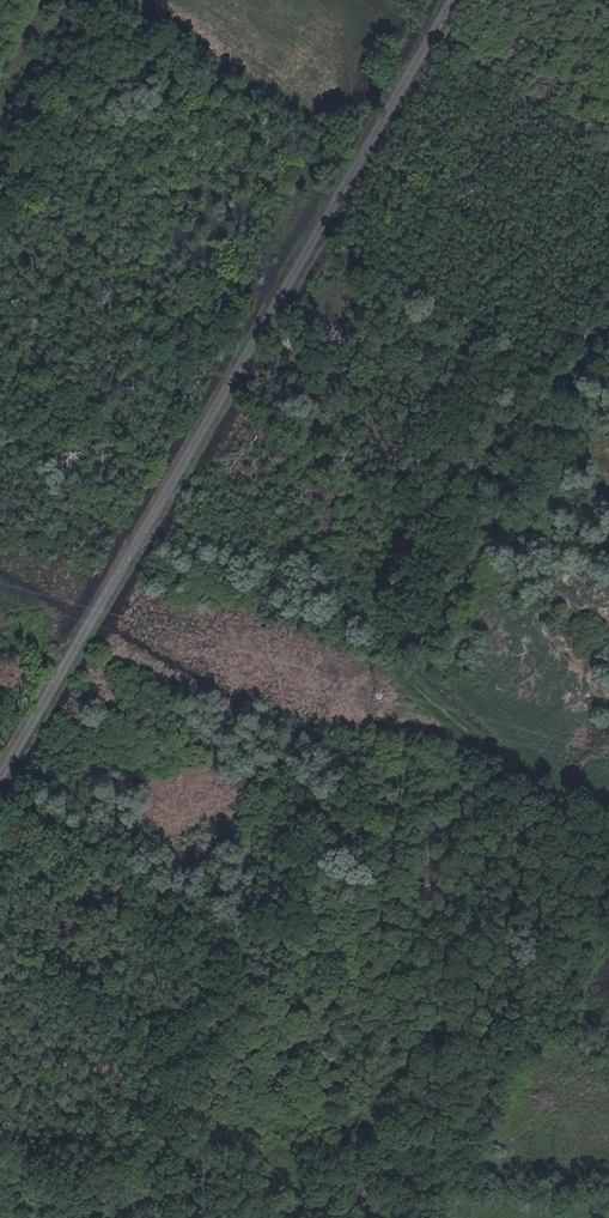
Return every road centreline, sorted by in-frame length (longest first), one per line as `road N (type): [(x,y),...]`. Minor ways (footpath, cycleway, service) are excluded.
road 1 (residential): [(466,0),(0,801)]

